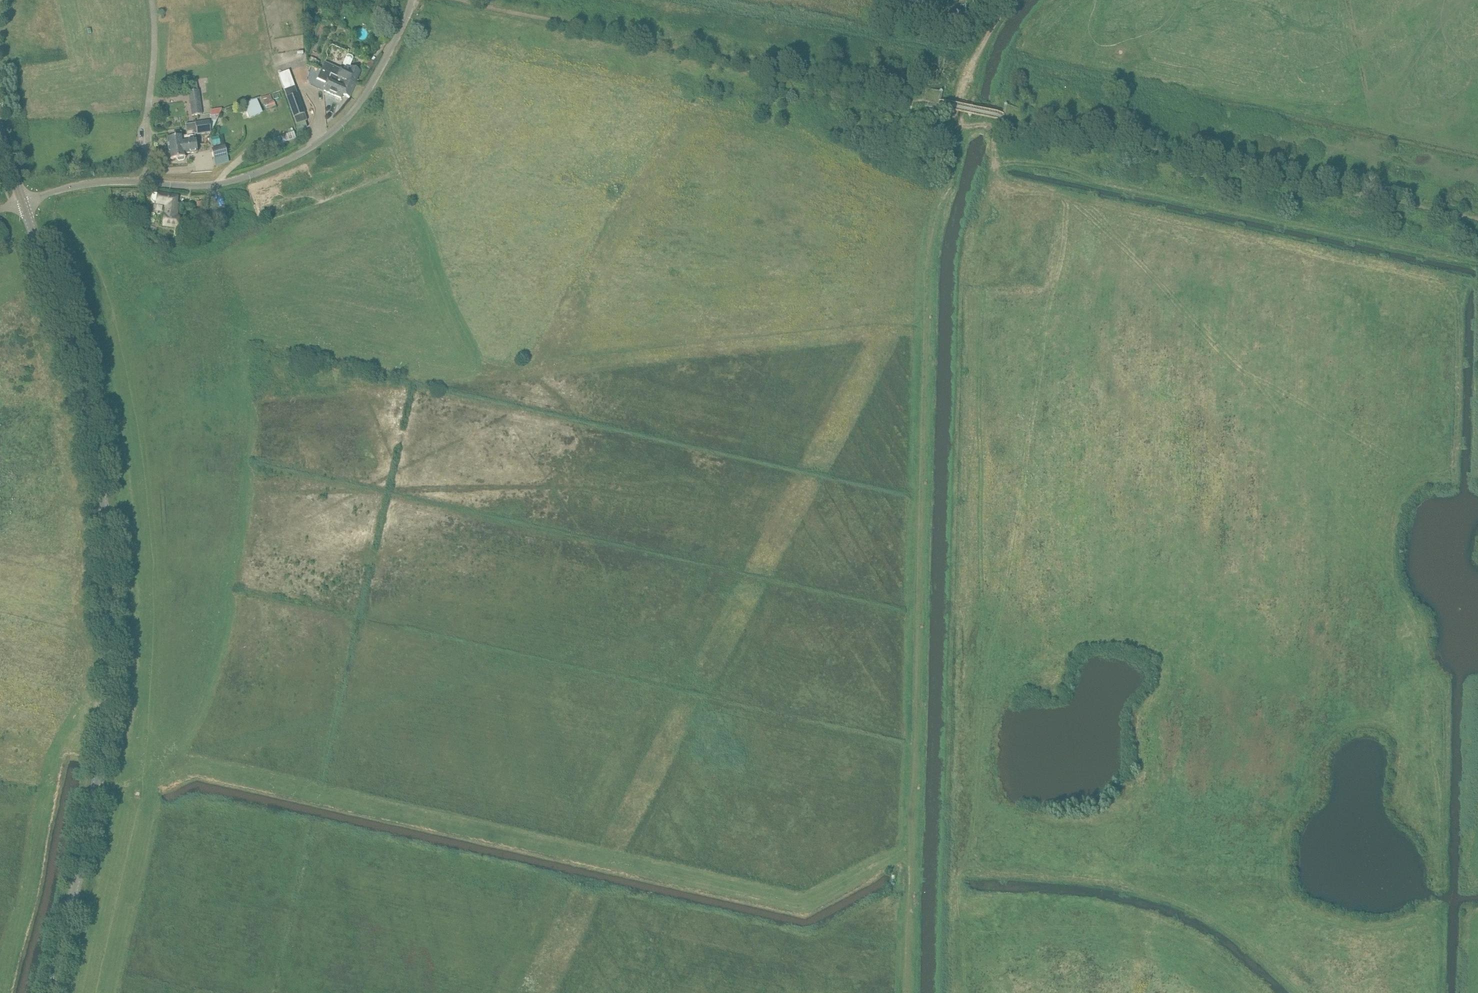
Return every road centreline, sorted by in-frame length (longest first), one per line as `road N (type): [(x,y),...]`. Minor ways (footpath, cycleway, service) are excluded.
road 1 (tertiary): [(51,992),(102,749),(109,579),(83,387),(23,201)]
road 2 (unclassified): [(146,182),(220,184),(312,147),(364,97),(410,0)]
road 3 (unclassified): [(146,182),(152,0)]
road 4 (track): [(1012,0),(968,77),(961,128)]
road 5 (unclassified): [(23,201),(79,184),(146,182)]

